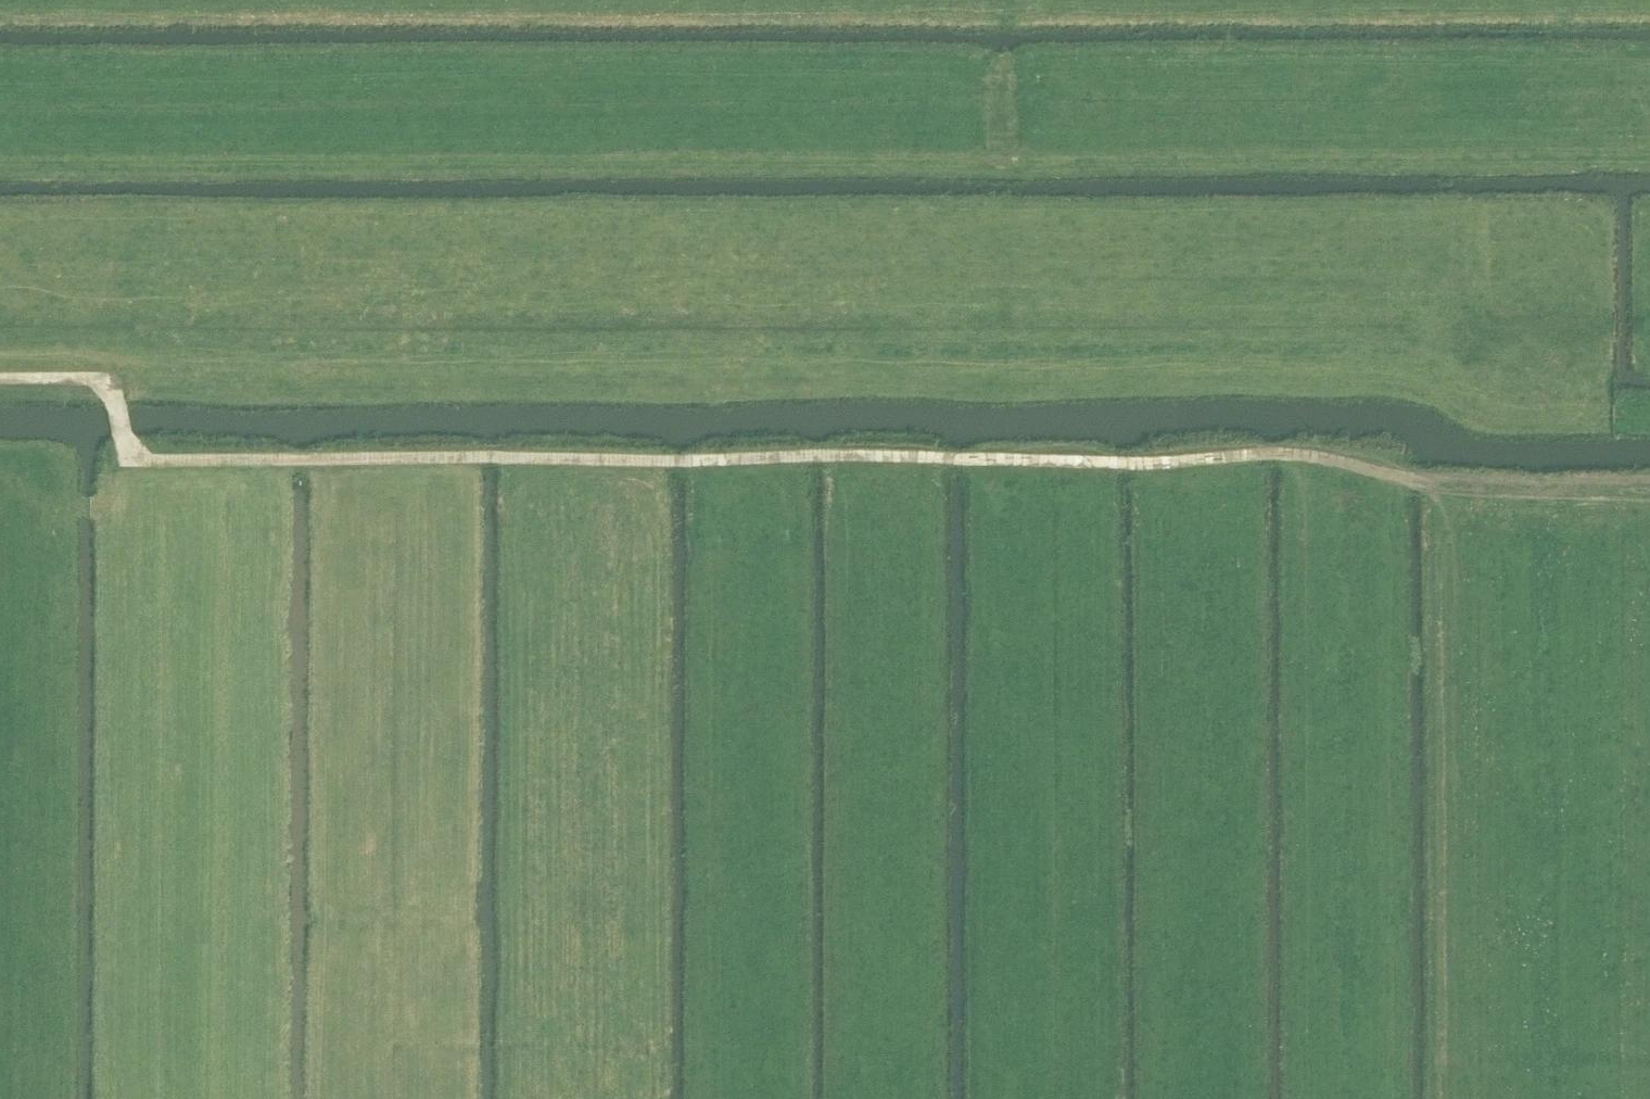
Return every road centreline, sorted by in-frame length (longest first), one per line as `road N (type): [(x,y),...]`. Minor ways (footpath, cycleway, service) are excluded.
road 1 (track): [(1401,477),(1473,489),(1649,493)]

